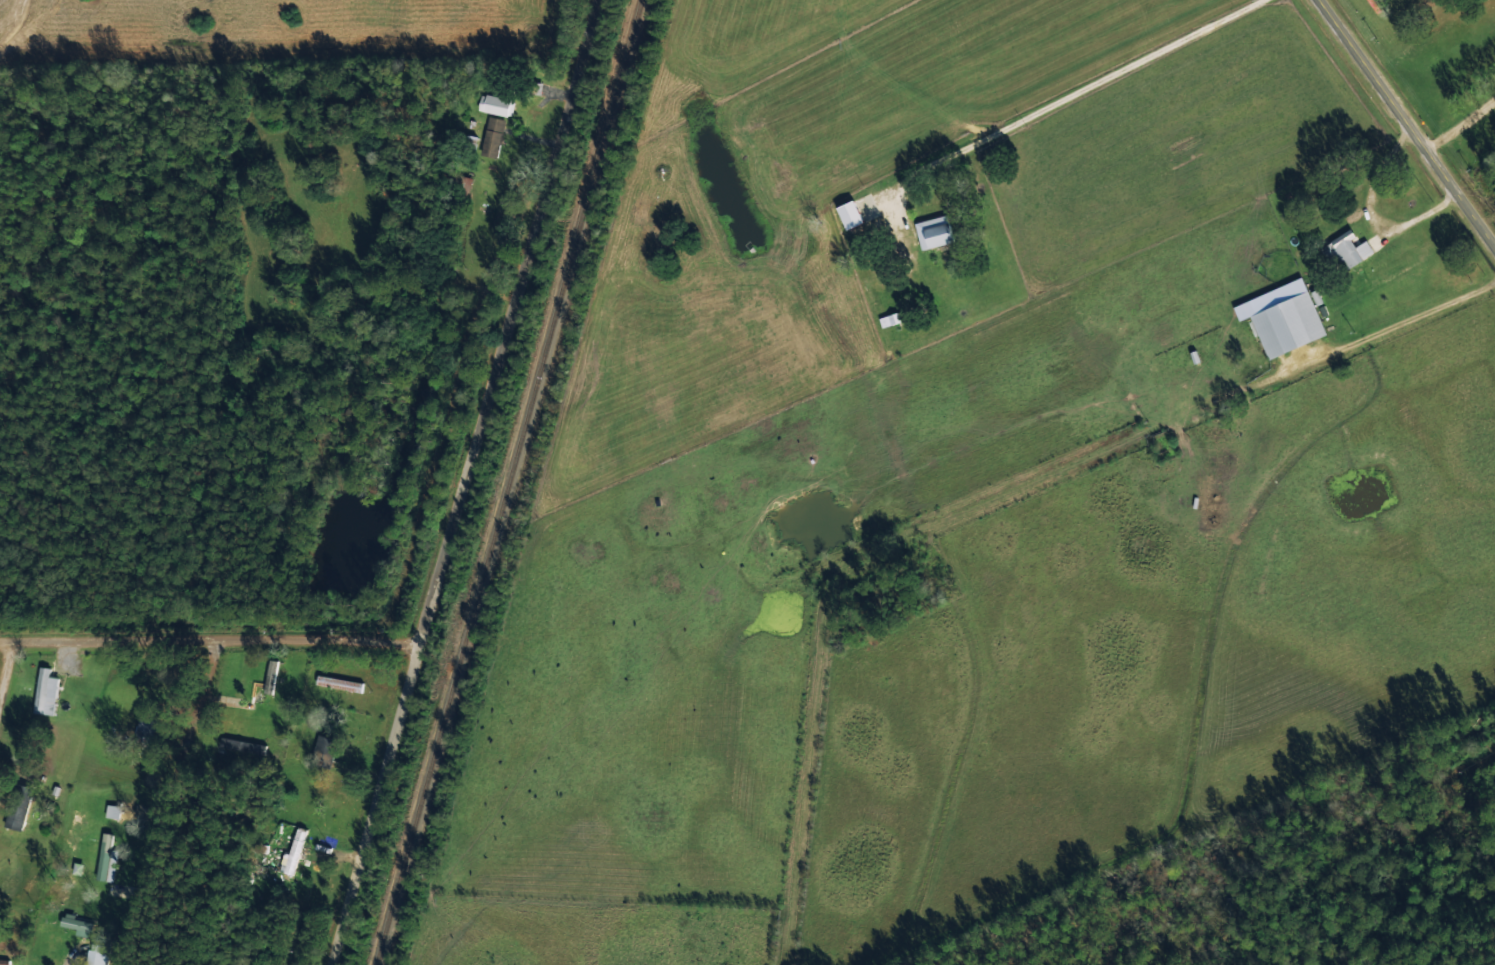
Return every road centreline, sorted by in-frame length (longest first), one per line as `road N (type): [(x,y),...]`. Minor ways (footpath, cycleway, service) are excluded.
road 1 (residential): [(328,964),(597,0)]
road 2 (residential): [(417,644),(0,642)]
road 3 (residential): [(127,964),(214,640)]
road 4 (tertiary): [(1318,0),(1494,246)]

